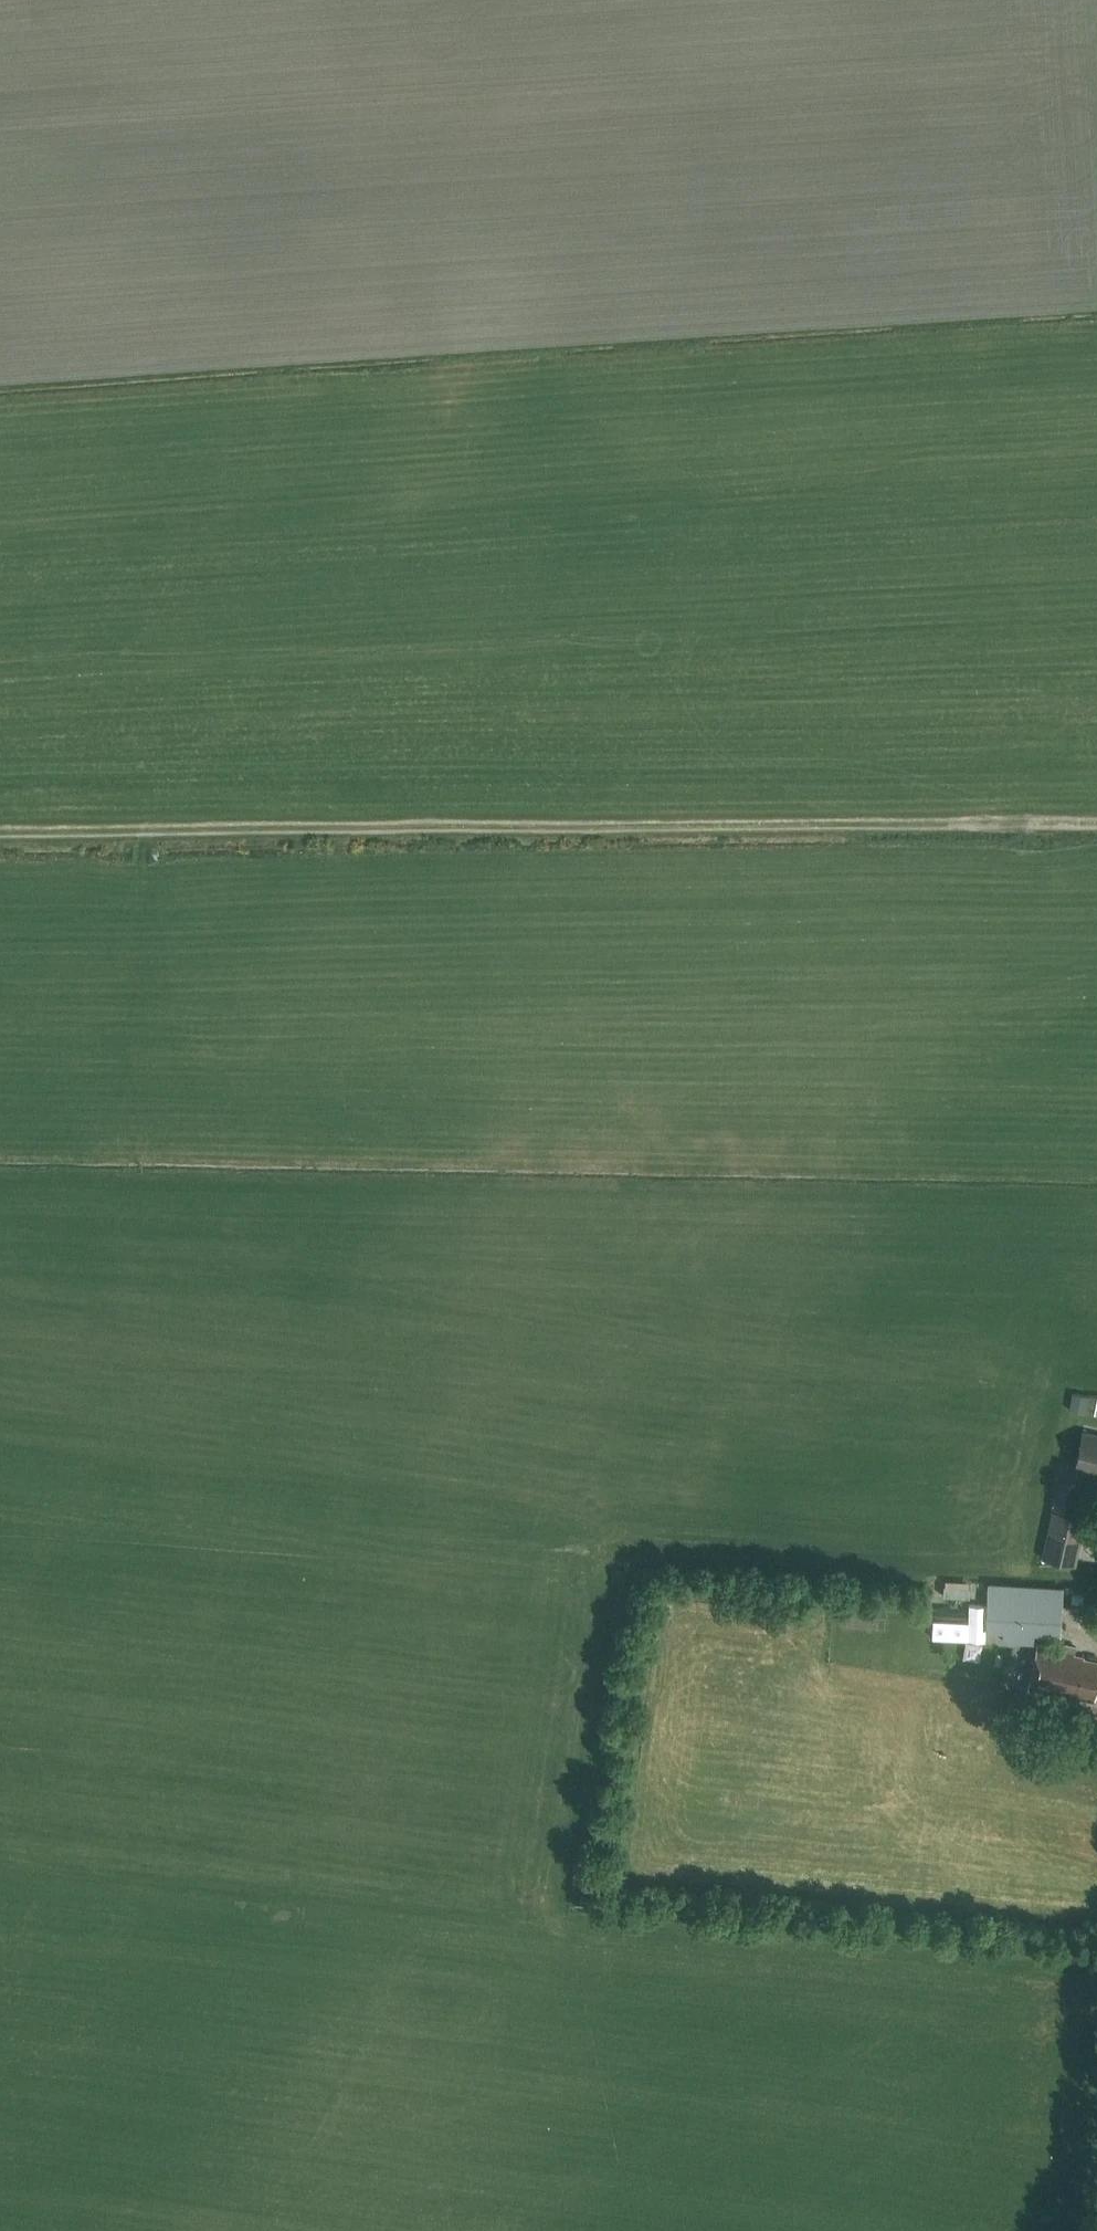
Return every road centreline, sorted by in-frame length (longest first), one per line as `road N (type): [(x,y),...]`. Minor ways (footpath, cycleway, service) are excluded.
road 1 (track): [(0,830),(1096,824)]

